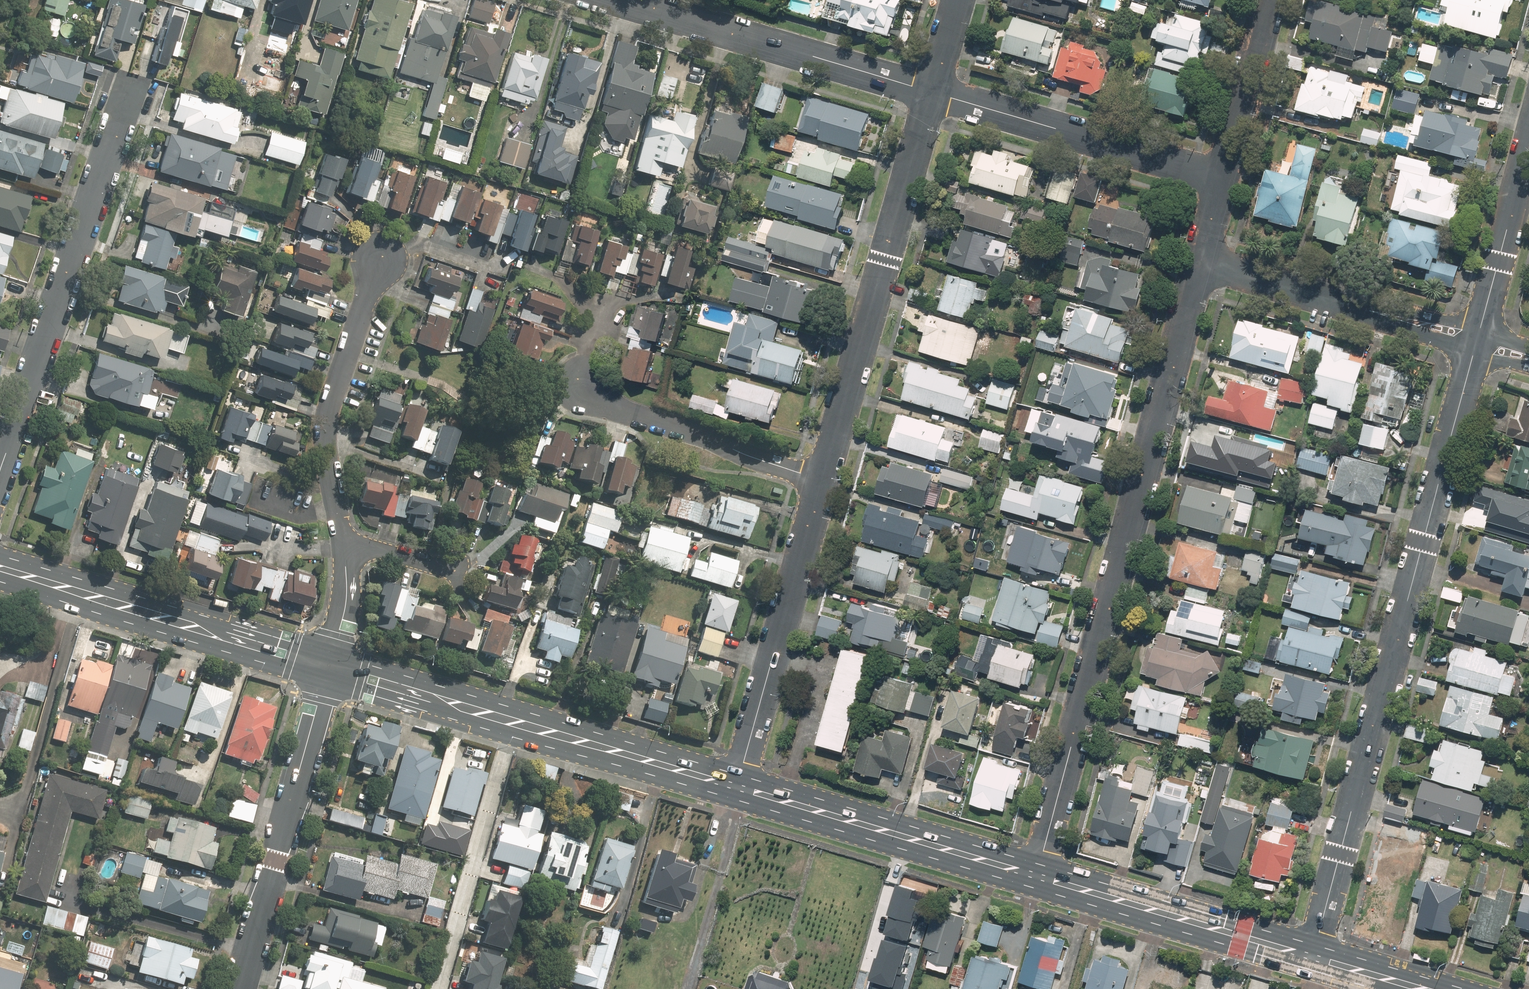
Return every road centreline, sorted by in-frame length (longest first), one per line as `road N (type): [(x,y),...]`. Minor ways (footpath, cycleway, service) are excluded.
road 1 (residential): [(1037,876),(1199,262)]
road 2 (tertiary): [(1473,354),(1312,958)]
road 3 (primary): [(330,666),(737,787)]
road 4 (residential): [(0,470),(132,82)]
road 5 (residential): [(932,91),(823,480)]
road 6 (primary): [(0,567),(330,666)]
road 7 (tertiary): [(330,666),(239,988)]
road 8 (residential): [(621,0),(932,91)]
road 9 (residential): [(823,480),(737,787)]
road 10 (primary): [(737,787),(1037,876)]
road 11 (residential): [(345,552),(326,422),(379,257)]
road 12 (residential): [(932,91),(1221,175)]
road 13 (primary): [(1037,876),(1312,958)]
road 14 (residential): [(823,480),(609,408),(582,387)]
road 15 (residential): [(1383,314),(1199,262)]
road 16 (tertiary): [(1528,145),(1480,329)]
road 17 (residential): [(1221,175),(1270,0)]

